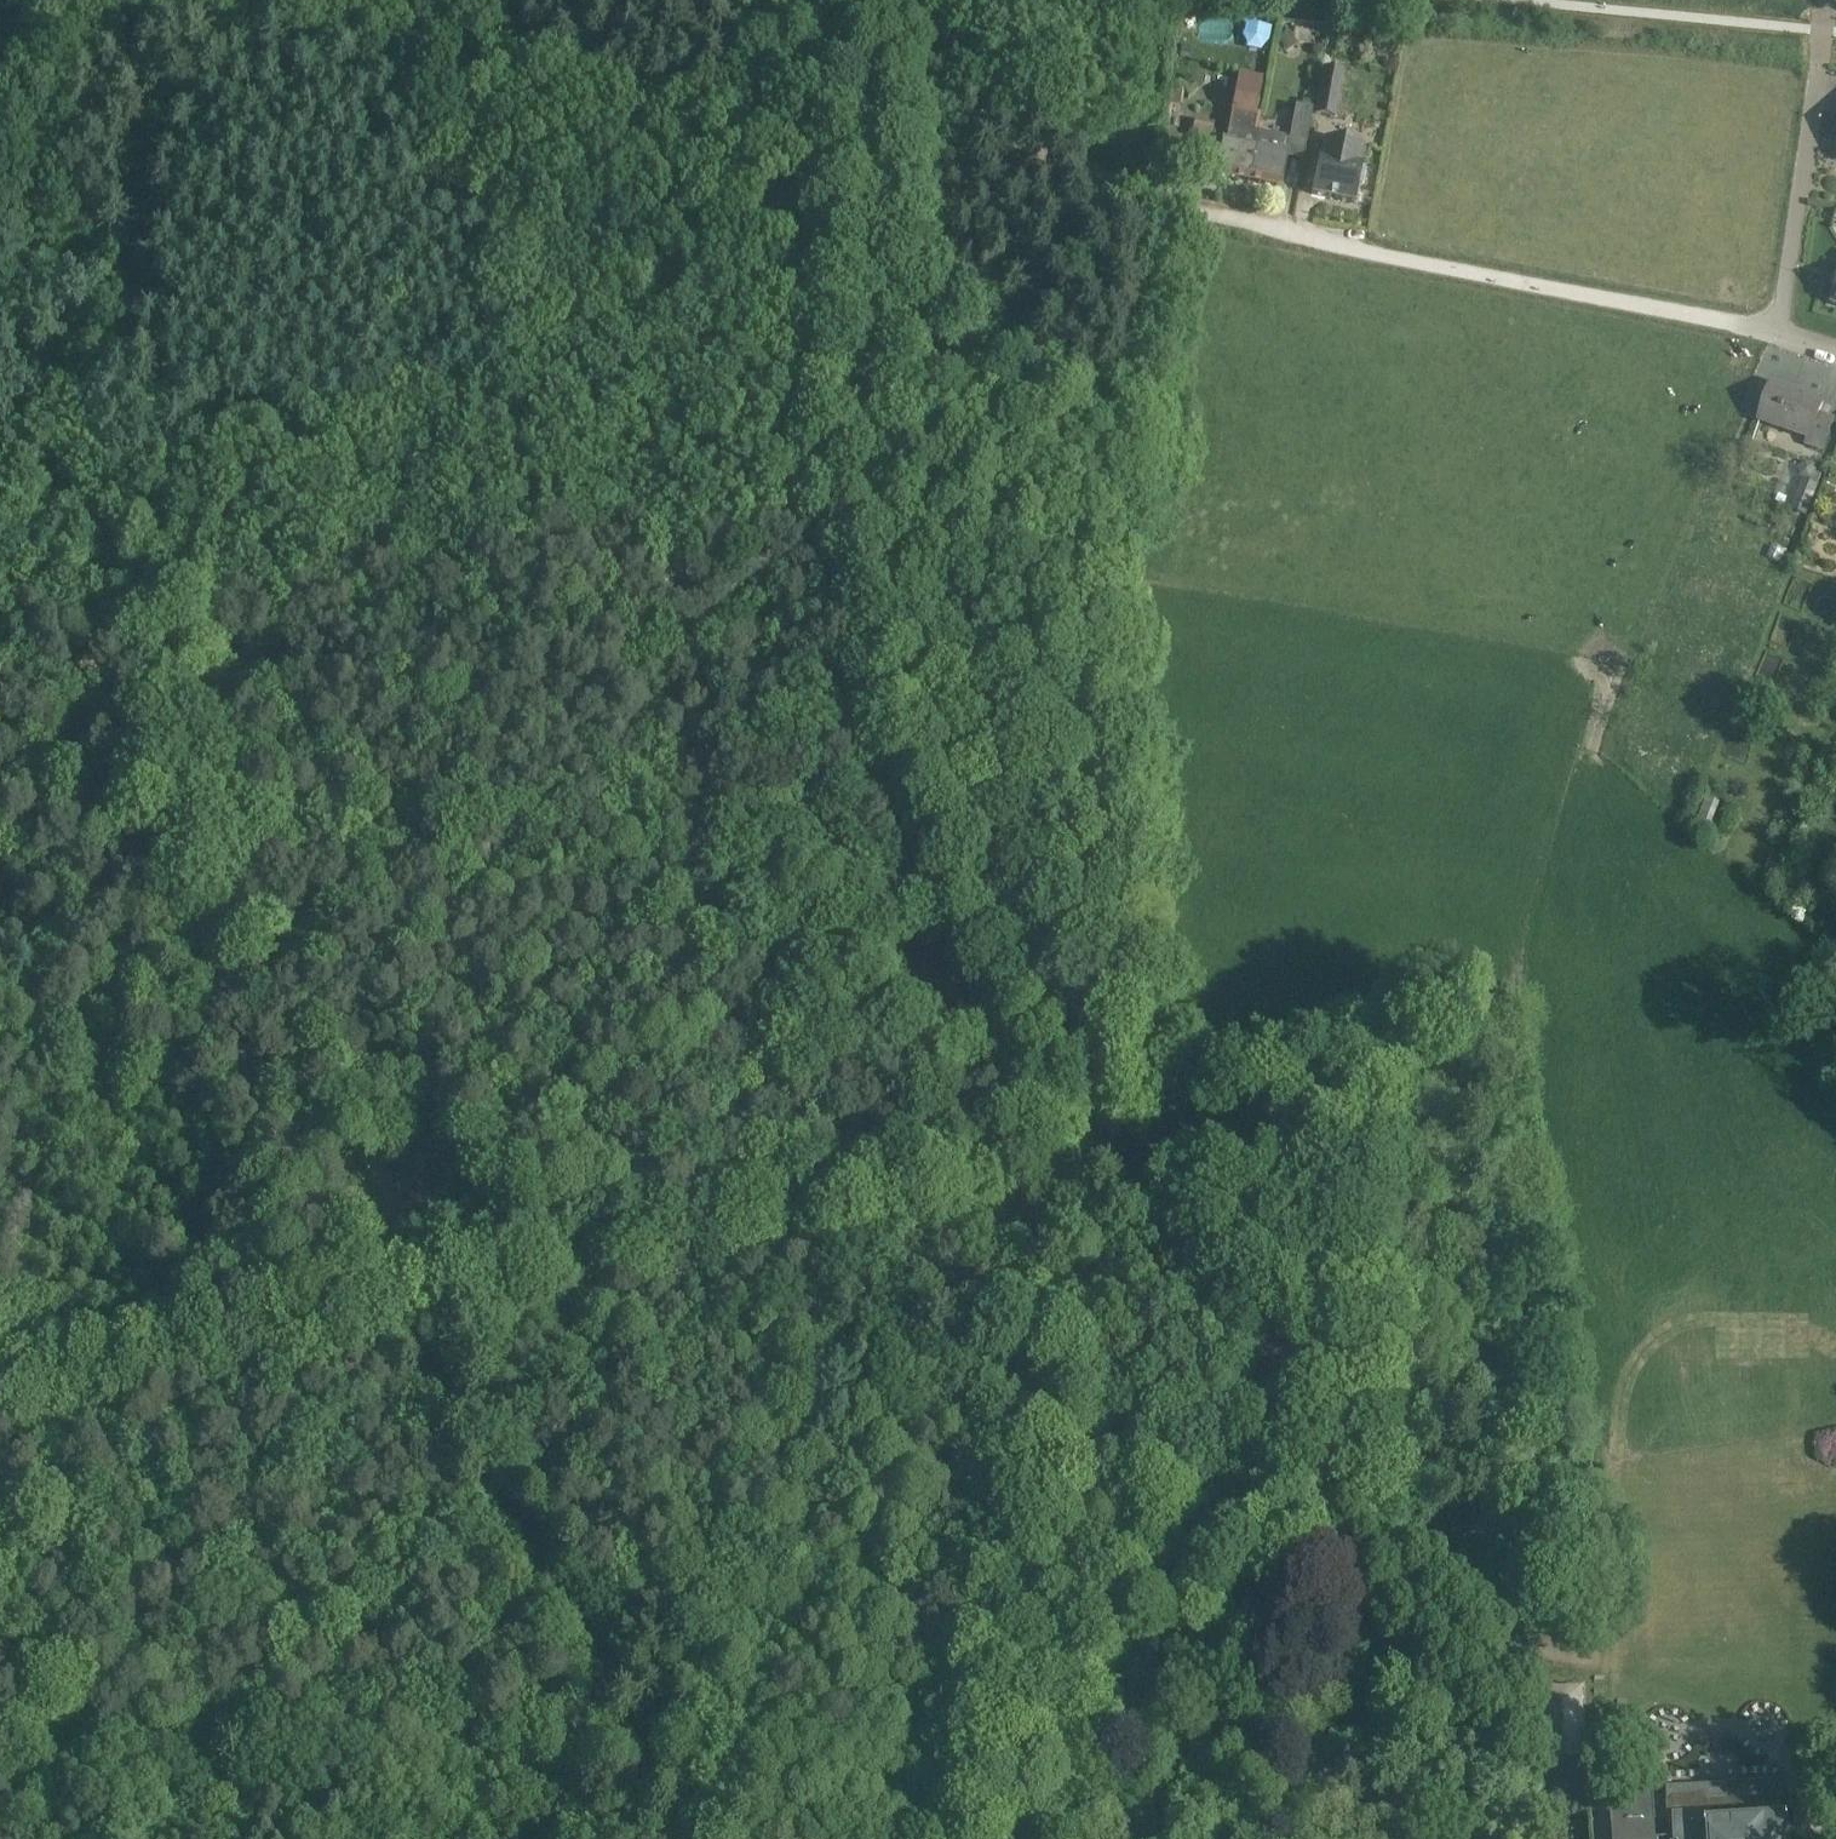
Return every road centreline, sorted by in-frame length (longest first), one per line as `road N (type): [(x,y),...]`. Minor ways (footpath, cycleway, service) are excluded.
road 1 (track): [(1223,216),(928,92),(763,91),(696,111),(620,107),(345,13),(0,25)]
road 2 (track): [(0,660),(385,1298)]
road 3 (track): [(385,1298),(692,1838)]
road 4 (residential): [(1778,332),(1223,216)]
road 5 (residential): [(1778,332),(1824,0)]

